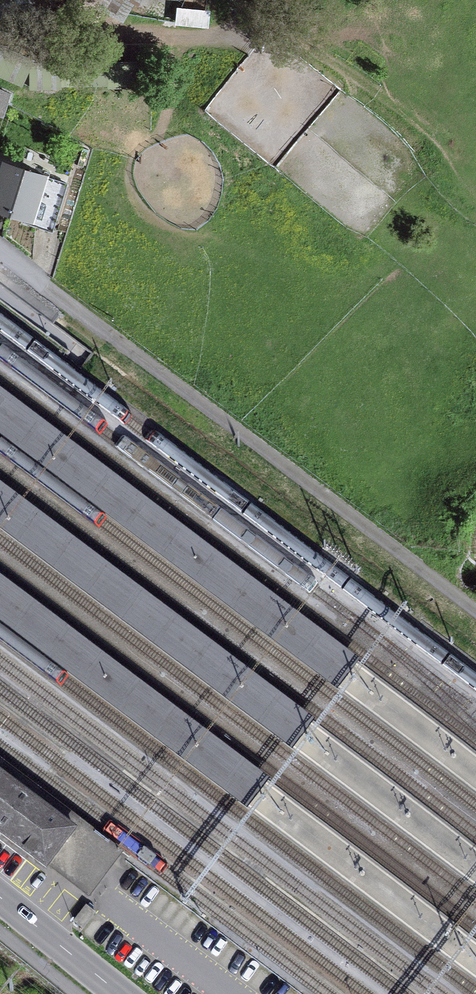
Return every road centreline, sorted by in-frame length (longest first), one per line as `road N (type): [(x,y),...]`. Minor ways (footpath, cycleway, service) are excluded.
road 1 (primary): [(0,900),(118,993)]

